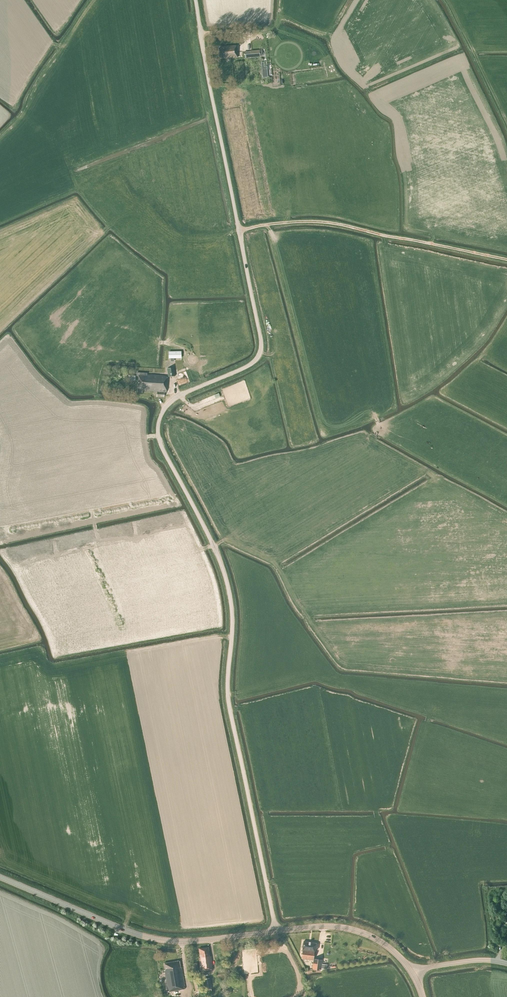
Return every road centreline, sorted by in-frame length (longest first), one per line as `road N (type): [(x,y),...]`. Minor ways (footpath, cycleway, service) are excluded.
road 1 (unclassified): [(276,931),(228,696),(226,580),(158,434),(176,397),(246,366),(261,350),(195,0)]
road 2 (secondary): [(276,931),(164,941),(0,877)]
road 3 (track): [(239,230),(332,223),(506,259)]
road 4 (secondary): [(413,973),(391,947),(351,928),(276,931)]

